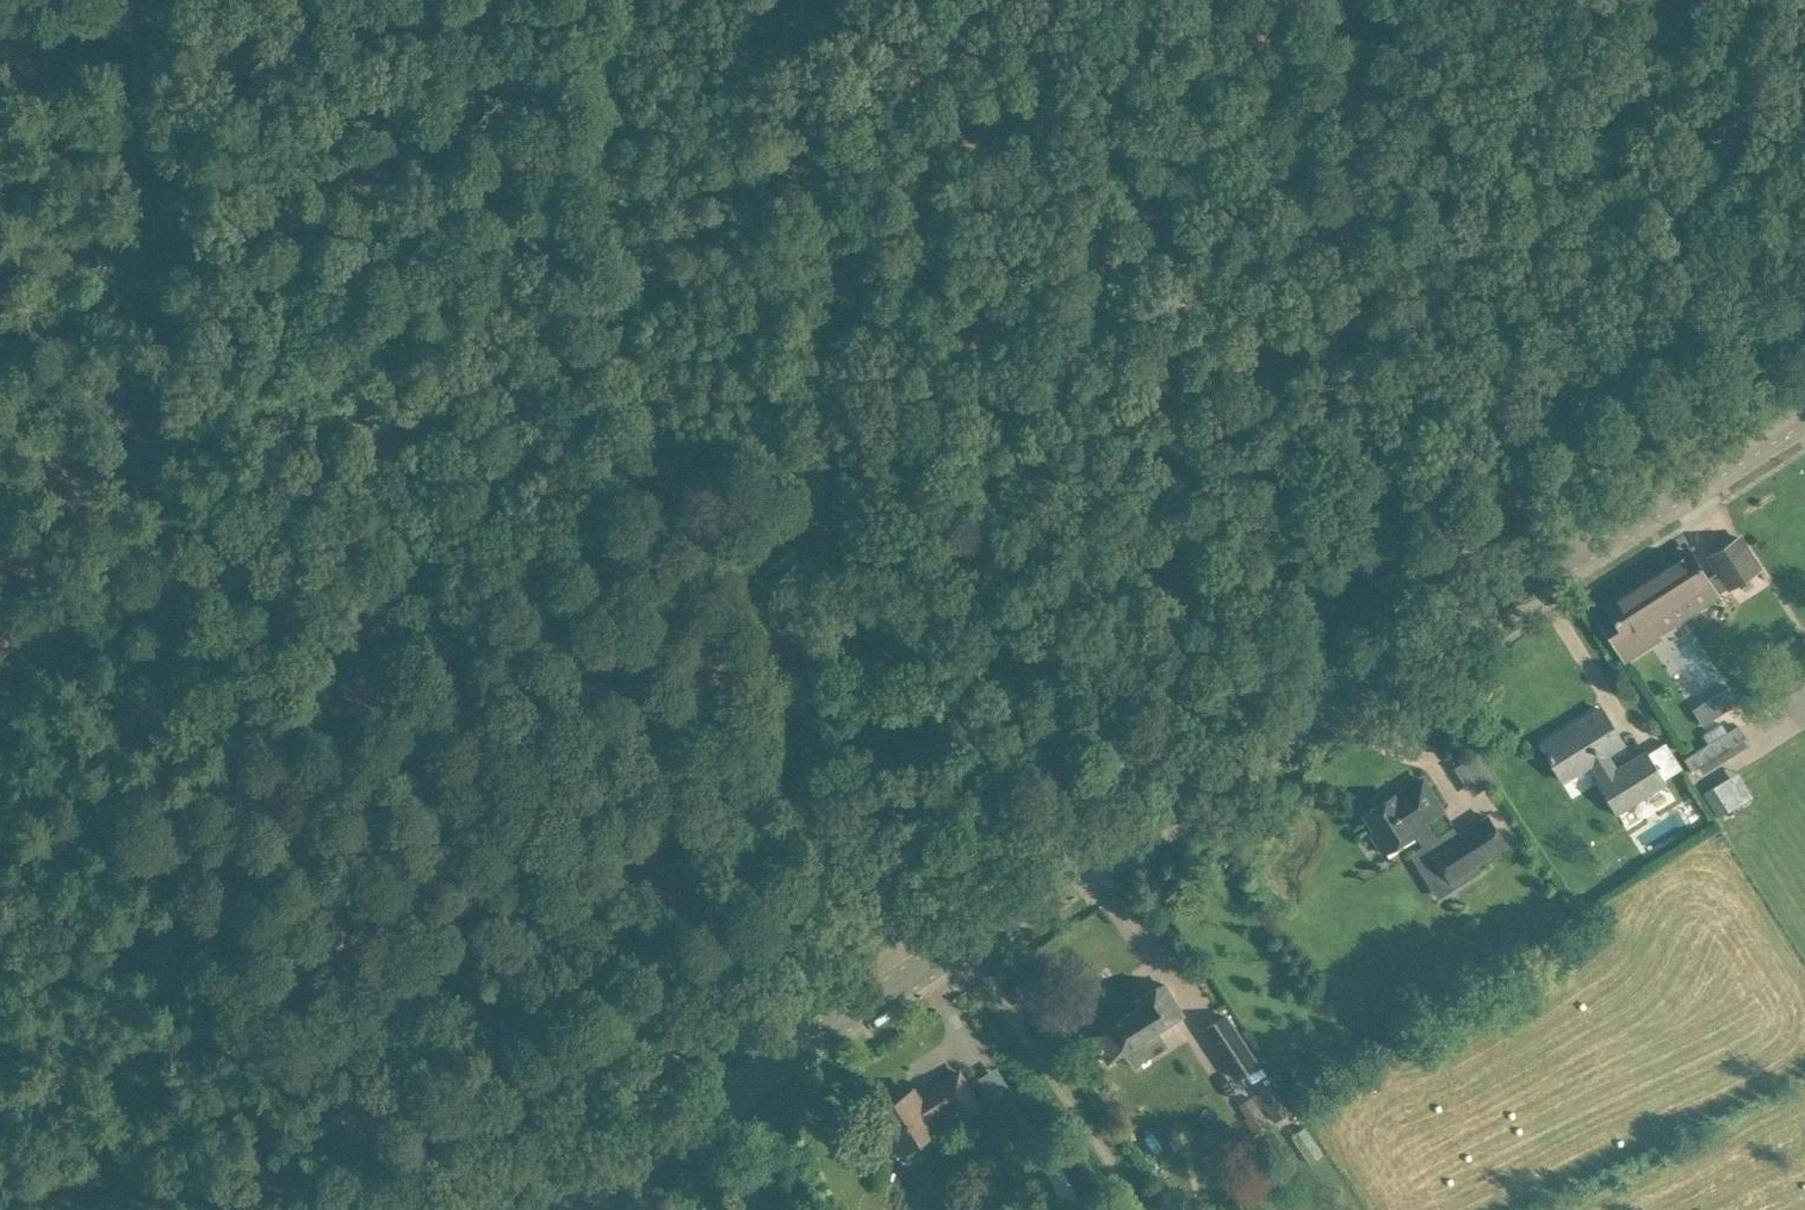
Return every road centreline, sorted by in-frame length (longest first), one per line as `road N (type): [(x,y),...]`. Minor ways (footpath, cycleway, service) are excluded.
road 1 (unclassified): [(885,1013),(798,0)]
road 2 (unclassified): [(976,954),(1261,767),(1804,432)]
road 3 (unclassified): [(553,1209),(885,1013)]
road 4 (unclassified): [(976,954),(1142,1209)]

